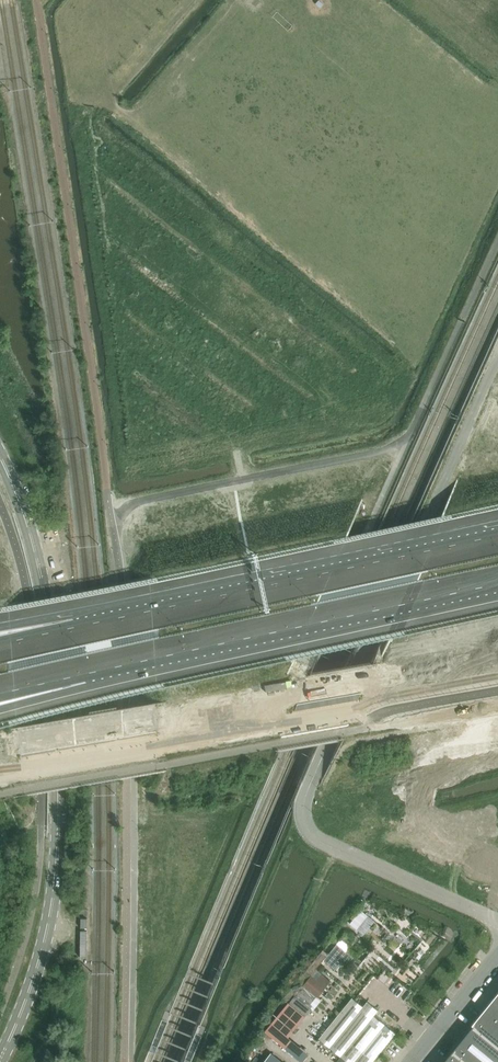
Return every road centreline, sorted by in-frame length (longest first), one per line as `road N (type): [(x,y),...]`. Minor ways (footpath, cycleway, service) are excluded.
road 1 (tertiary): [(0,1060),(45,939),(61,815),(59,702),(44,592),(35,542),(0,459)]
road 2 (motorway): [(497,542),(73,635)]
road 3 (motorway): [(79,674),(497,582)]
road 4 (tertiary): [(411,1061),(497,955)]

